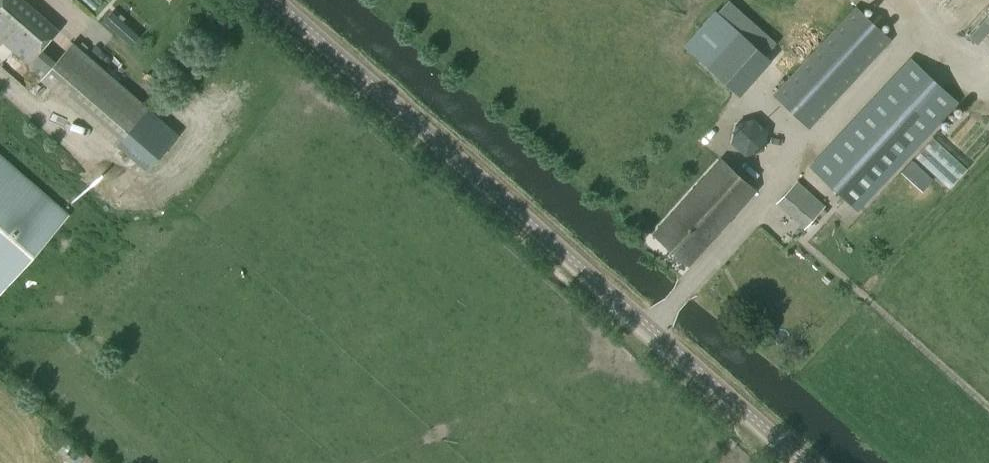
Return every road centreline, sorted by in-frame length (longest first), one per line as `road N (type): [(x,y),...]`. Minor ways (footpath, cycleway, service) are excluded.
road 1 (unclassified): [(808,462),(273,0)]

